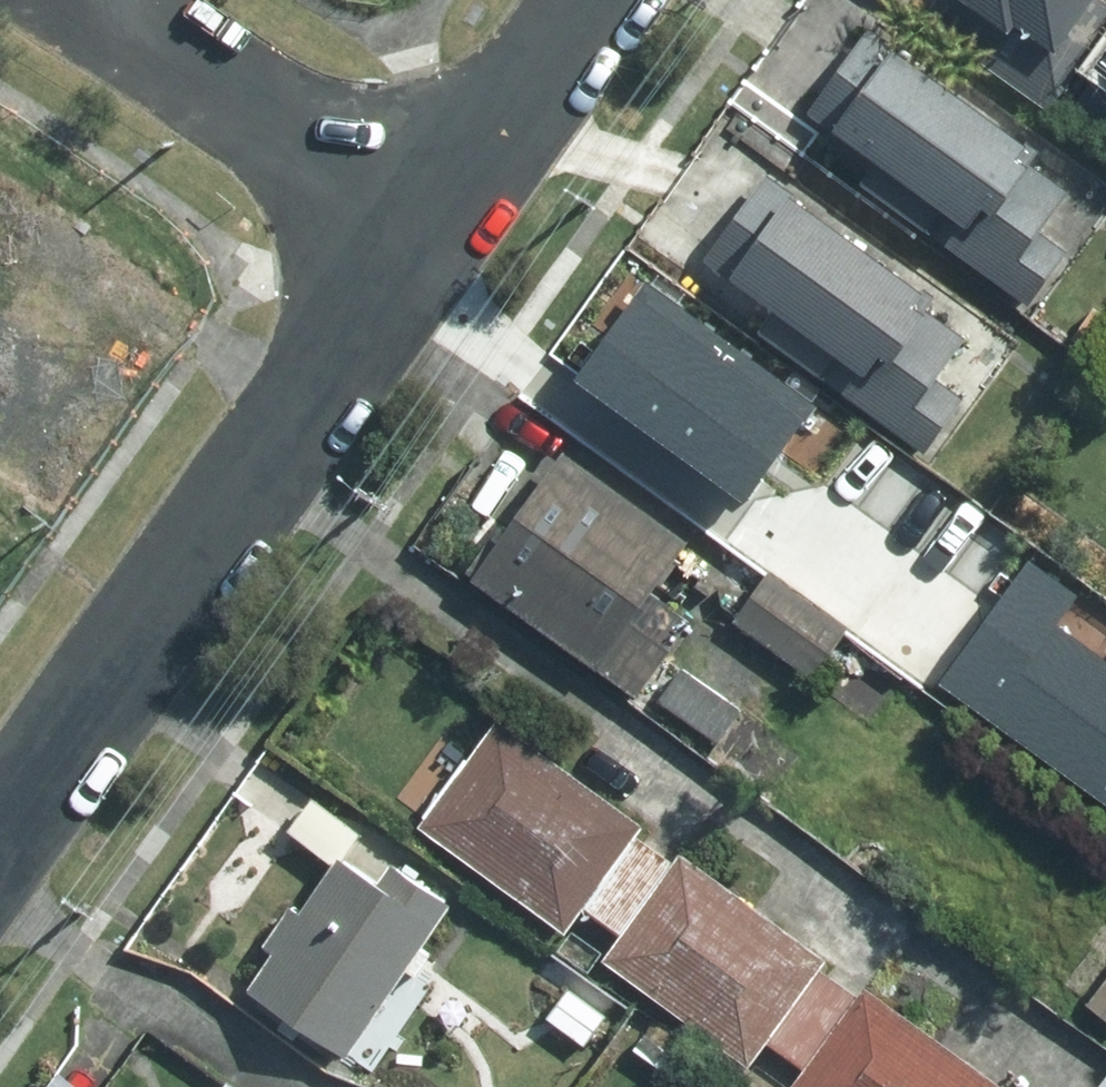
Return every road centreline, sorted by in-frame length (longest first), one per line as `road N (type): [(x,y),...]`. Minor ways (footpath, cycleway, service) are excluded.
road 1 (residential): [(0,830),(431,224)]
road 2 (residential): [(96,0),(431,224)]
road 3 (residential): [(431,224),(591,0)]

